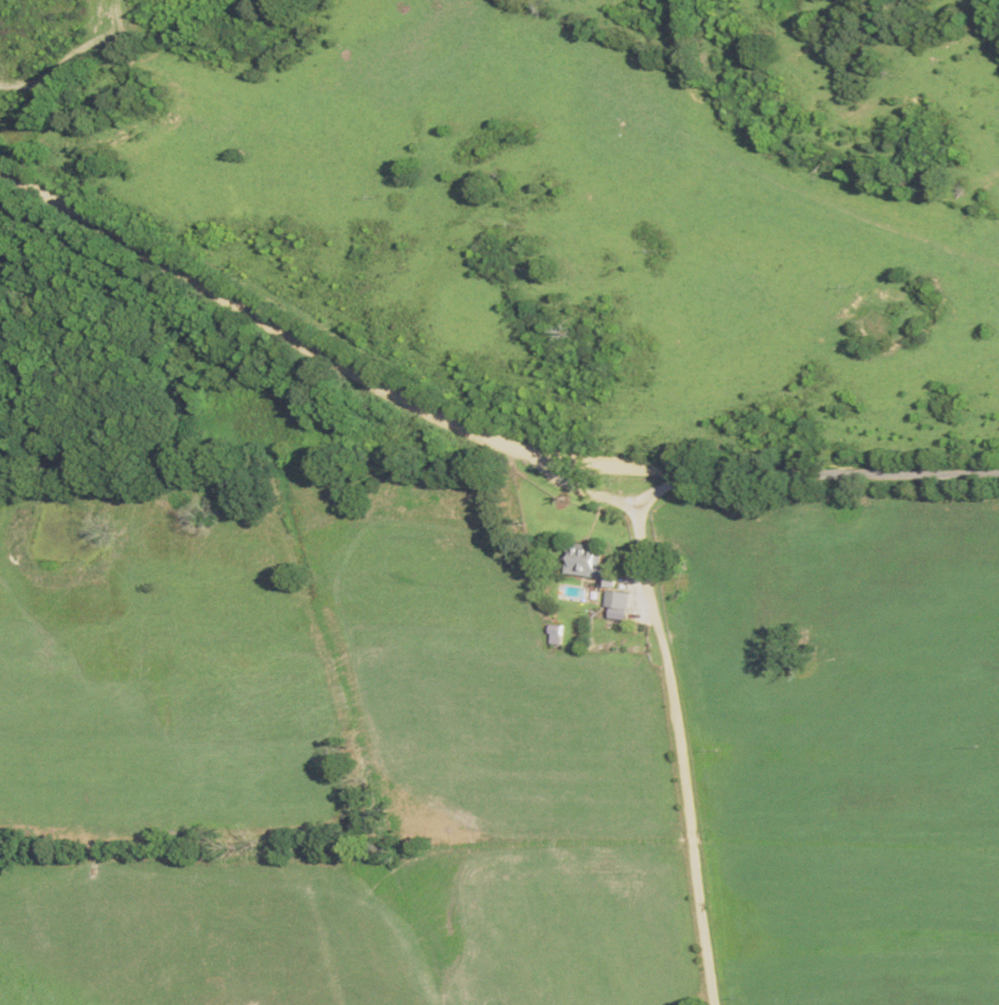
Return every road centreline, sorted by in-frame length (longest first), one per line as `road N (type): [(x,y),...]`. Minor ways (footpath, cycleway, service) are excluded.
road 1 (secondary): [(998,470),(809,473),(574,460),(508,442),(423,408),(0,163)]

